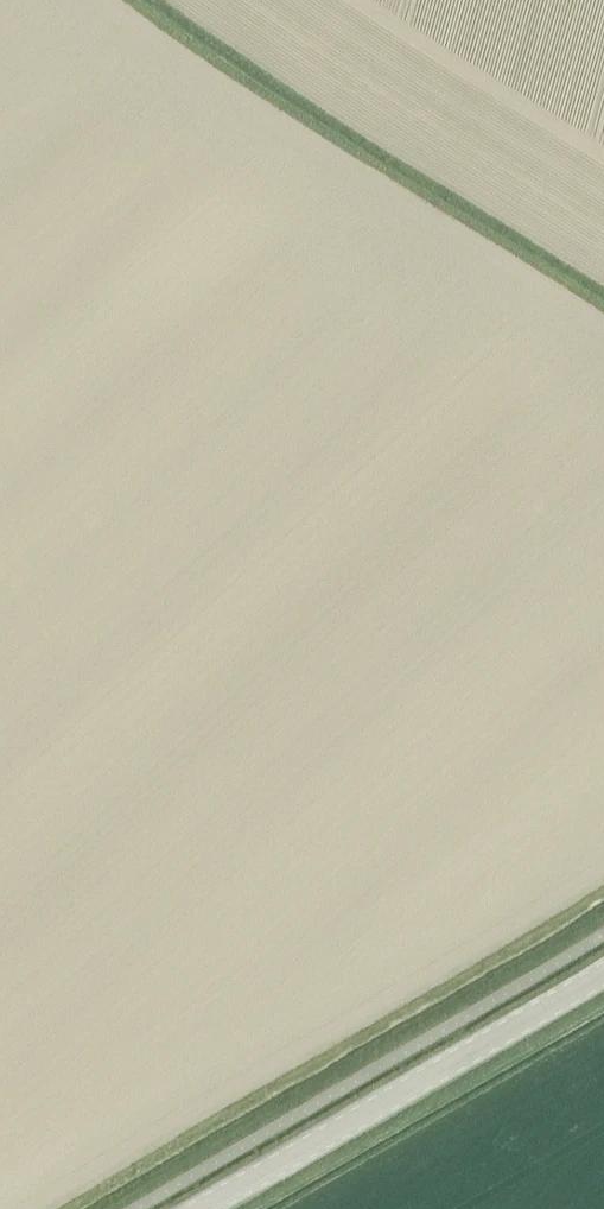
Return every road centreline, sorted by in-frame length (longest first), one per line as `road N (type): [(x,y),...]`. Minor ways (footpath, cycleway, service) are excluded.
road 1 (tertiary): [(198,1208),(603,970)]

